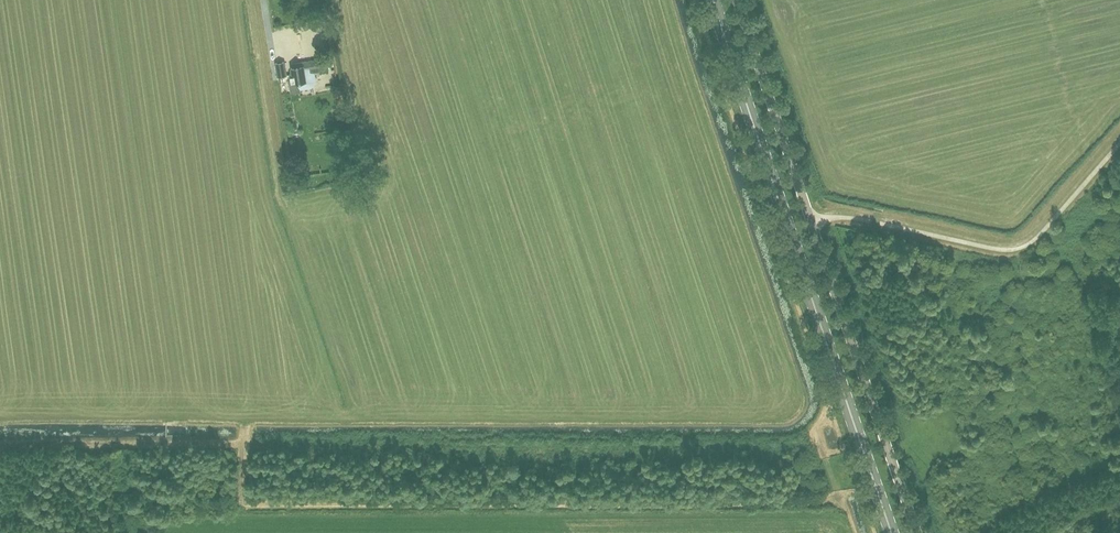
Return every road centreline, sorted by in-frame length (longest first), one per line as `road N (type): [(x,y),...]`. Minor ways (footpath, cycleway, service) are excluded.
road 1 (unclassified): [(918,532),(734,0)]
road 2 (primary): [(894,532),(717,0)]

